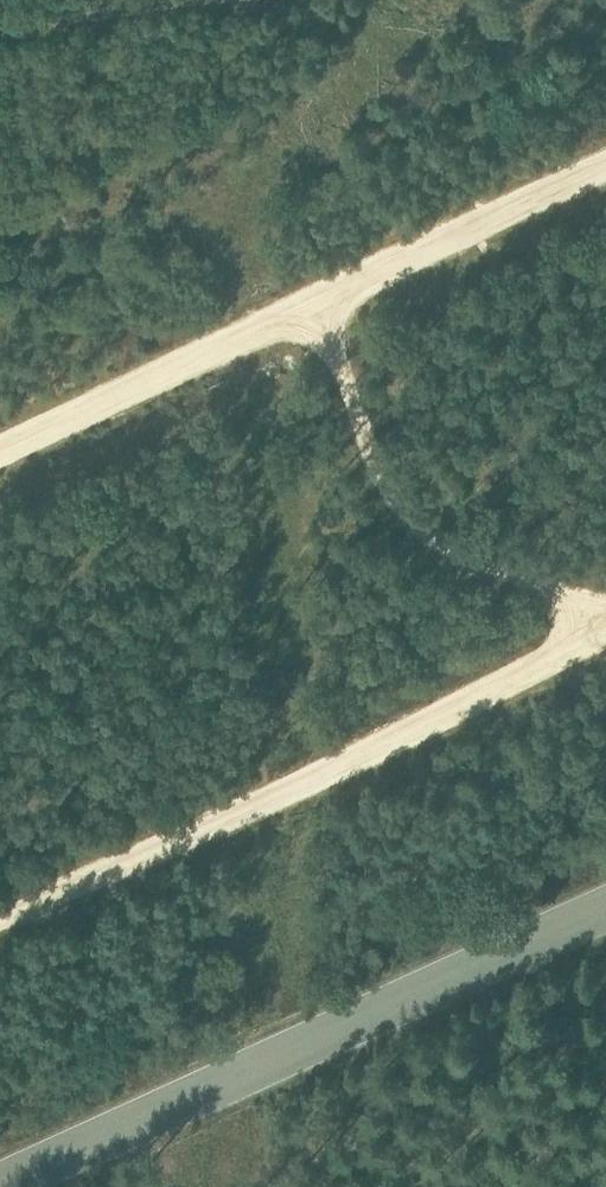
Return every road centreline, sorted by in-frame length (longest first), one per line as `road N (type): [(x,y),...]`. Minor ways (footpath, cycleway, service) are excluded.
road 1 (track): [(605,631),(527,676),(0,916)]
road 2 (track): [(0,457),(238,341),(605,182)]
road 3 (track): [(605,628),(533,576),(446,547),(403,509),(384,485),(337,352),(330,301)]
road 4 (track): [(238,0),(0,35)]

